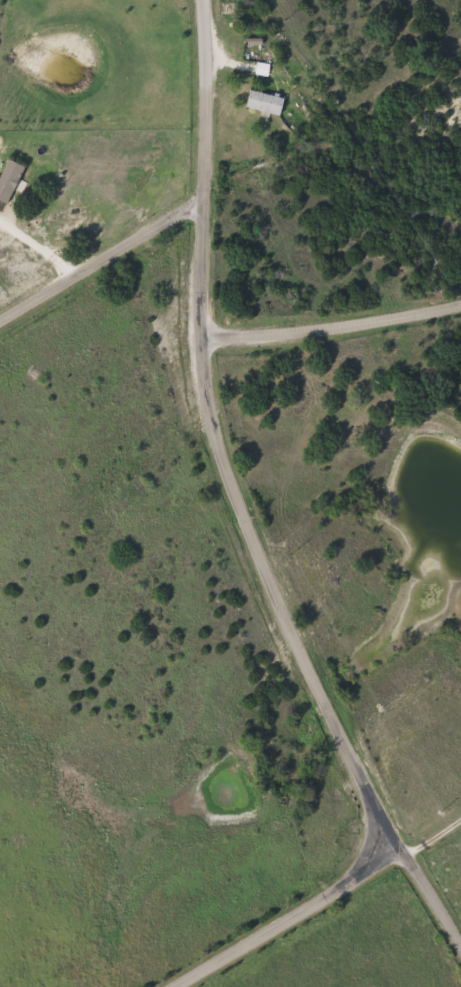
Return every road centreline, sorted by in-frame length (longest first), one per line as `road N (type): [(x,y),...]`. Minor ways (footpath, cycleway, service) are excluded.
road 1 (residential): [(460,951),(281,619),(216,449),(200,341),(206,0)]
road 2 (residential): [(200,341),(247,342),(460,307)]
road 3 (residential): [(179,986),(403,853)]
road 4 (residential): [(0,323),(201,204)]

